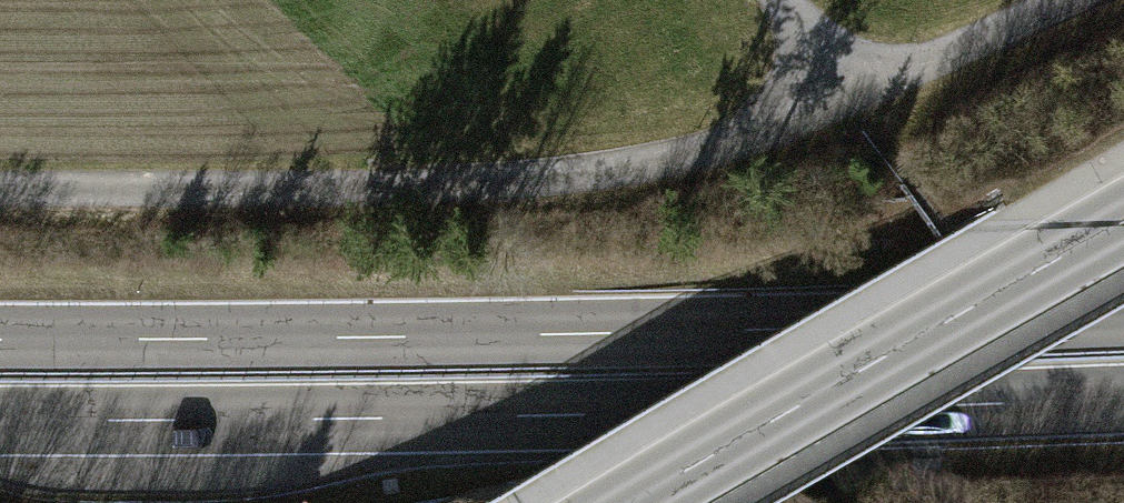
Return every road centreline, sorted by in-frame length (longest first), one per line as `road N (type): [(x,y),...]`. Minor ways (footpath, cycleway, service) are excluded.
road 1 (trunk): [(0,421),(1123,398)]
road 2 (trunk): [(1123,318),(0,340)]
road 3 (unclassified): [(1070,0),(735,143),(607,170),(296,192),(0,187)]
road 4 (tertiary): [(631,502),(1123,222)]

